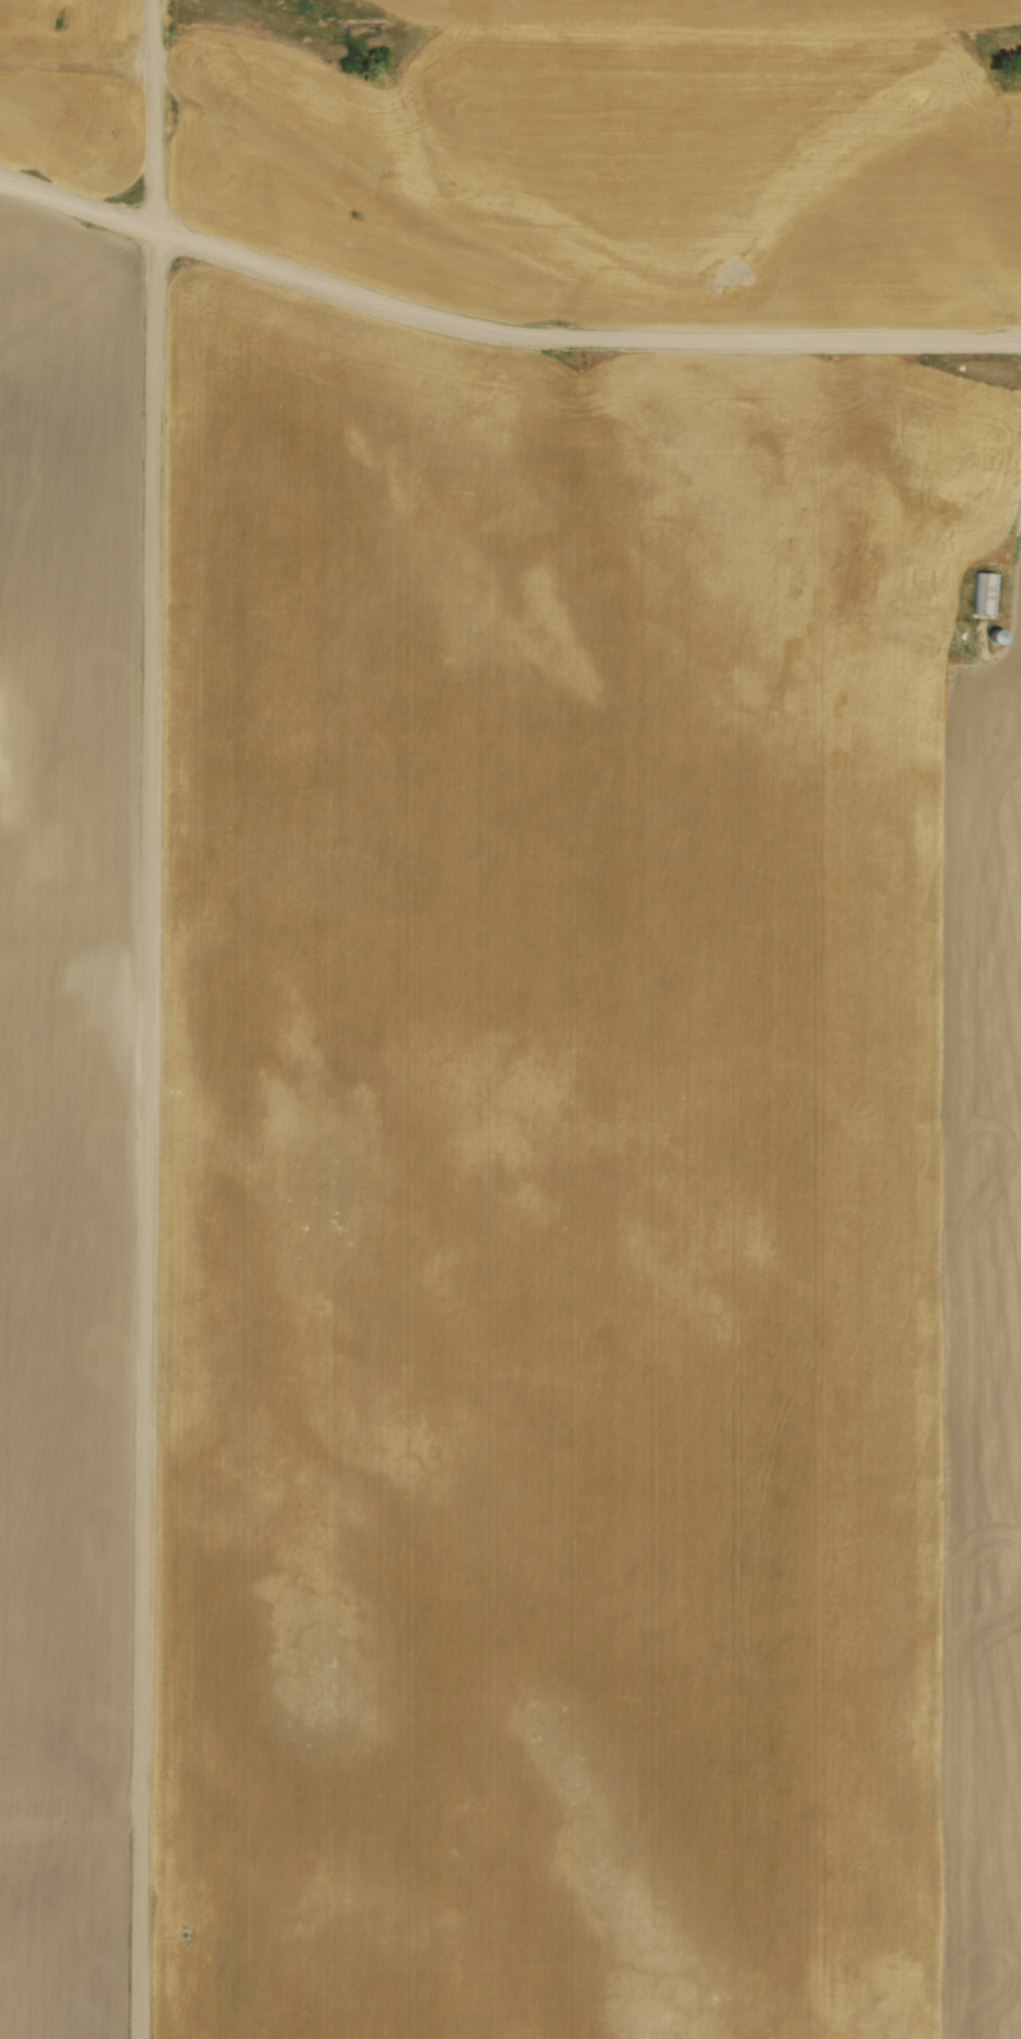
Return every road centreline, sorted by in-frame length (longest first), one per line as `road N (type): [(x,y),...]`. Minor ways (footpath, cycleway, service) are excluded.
road 1 (tertiary): [(142,2038),(157,230)]
road 2 (tertiary): [(1020,340),(585,340),(496,331),(0,178)]
road 3 (residential): [(157,230),(154,0)]

